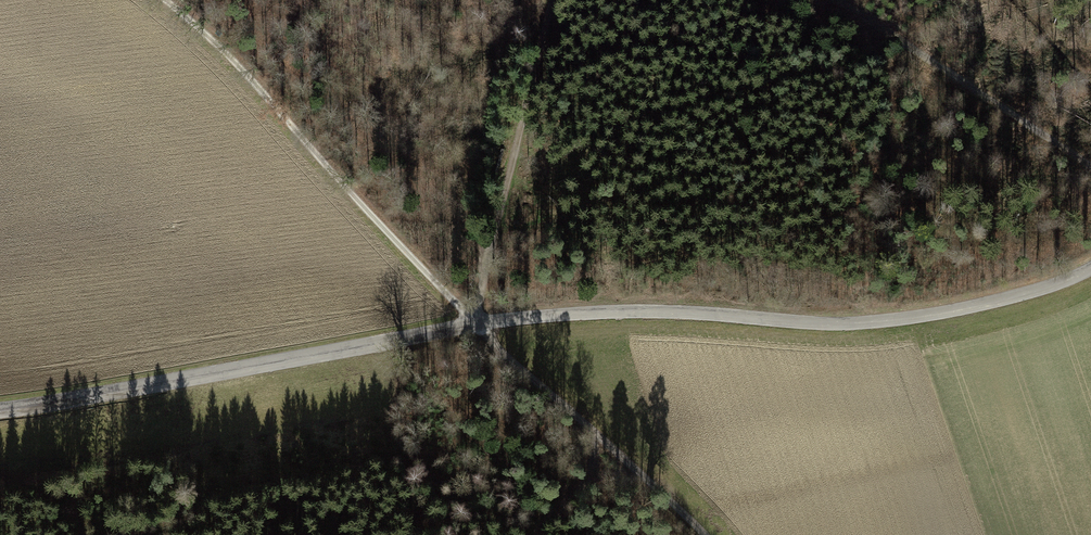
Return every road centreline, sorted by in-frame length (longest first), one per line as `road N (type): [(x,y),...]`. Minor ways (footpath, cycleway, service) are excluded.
road 1 (tertiary): [(1090,268),(1000,300),(869,321),(638,311),(478,324)]
road 2 (tertiary): [(478,324),(0,409)]
road 3 (unclassified): [(153,0),(219,53),(478,324)]
road 4 (track): [(553,0),(478,324)]
road 5 (track): [(702,534),(478,324)]
road 6 (track): [(1090,167),(841,0)]

